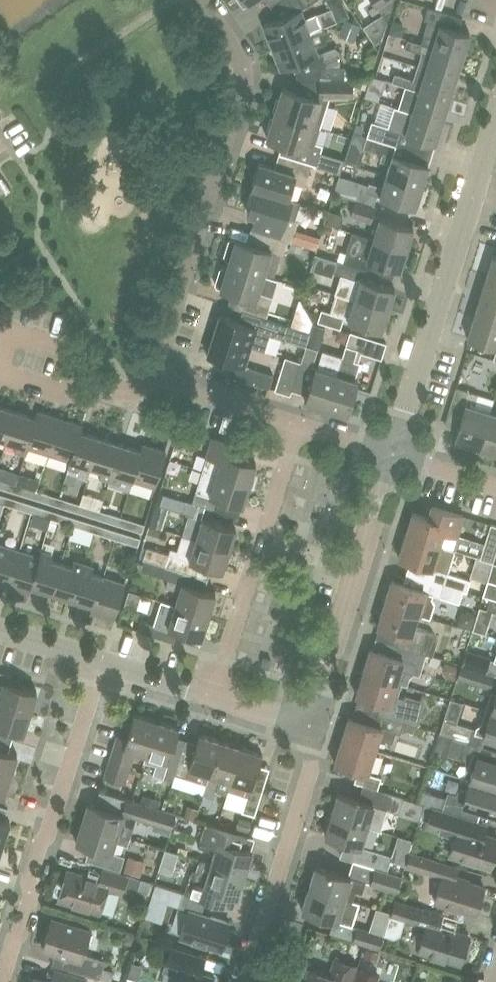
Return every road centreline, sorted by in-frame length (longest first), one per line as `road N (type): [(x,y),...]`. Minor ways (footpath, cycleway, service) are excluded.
road 1 (residential): [(156,375),(231,70),(193,0)]
road 2 (residential): [(1,981),(101,661)]
road 3 (residential): [(394,447),(309,730)]
road 4 (residential): [(210,698),(299,420)]
road 5 (residential): [(246,981),(312,768),(309,730)]
road 6 (residential): [(394,447),(473,199)]
road 7 (residential): [(156,375),(110,401),(66,402),(0,378)]
road 8 (residential): [(299,420),(156,375)]

